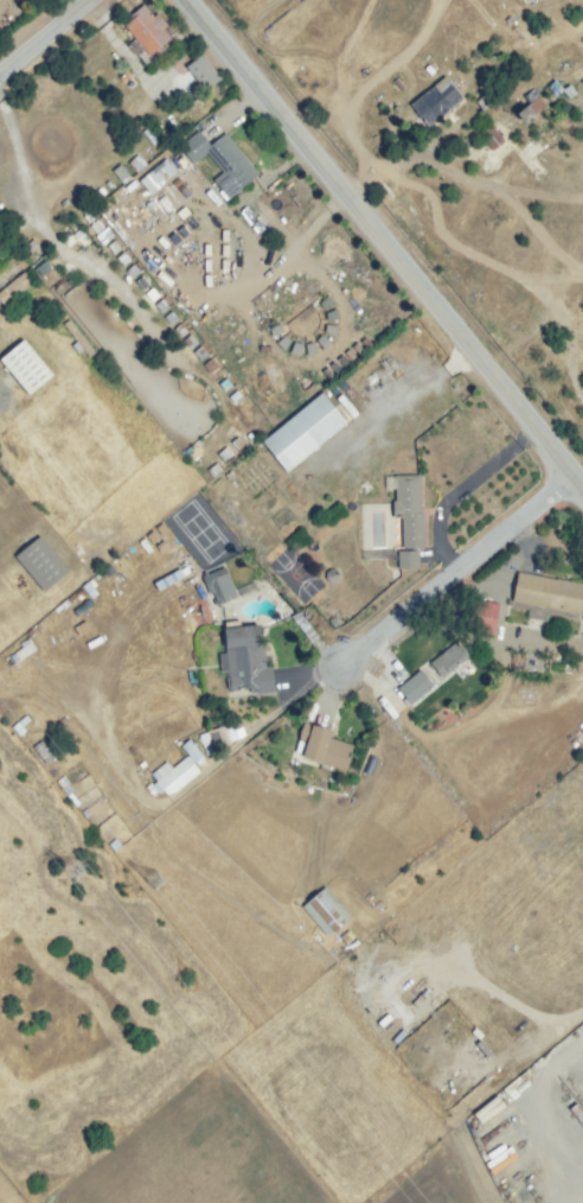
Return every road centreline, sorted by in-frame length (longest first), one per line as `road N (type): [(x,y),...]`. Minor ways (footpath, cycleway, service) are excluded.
road 1 (tertiary): [(582,485),(187,0)]
road 2 (residential): [(344,662),(574,473)]

